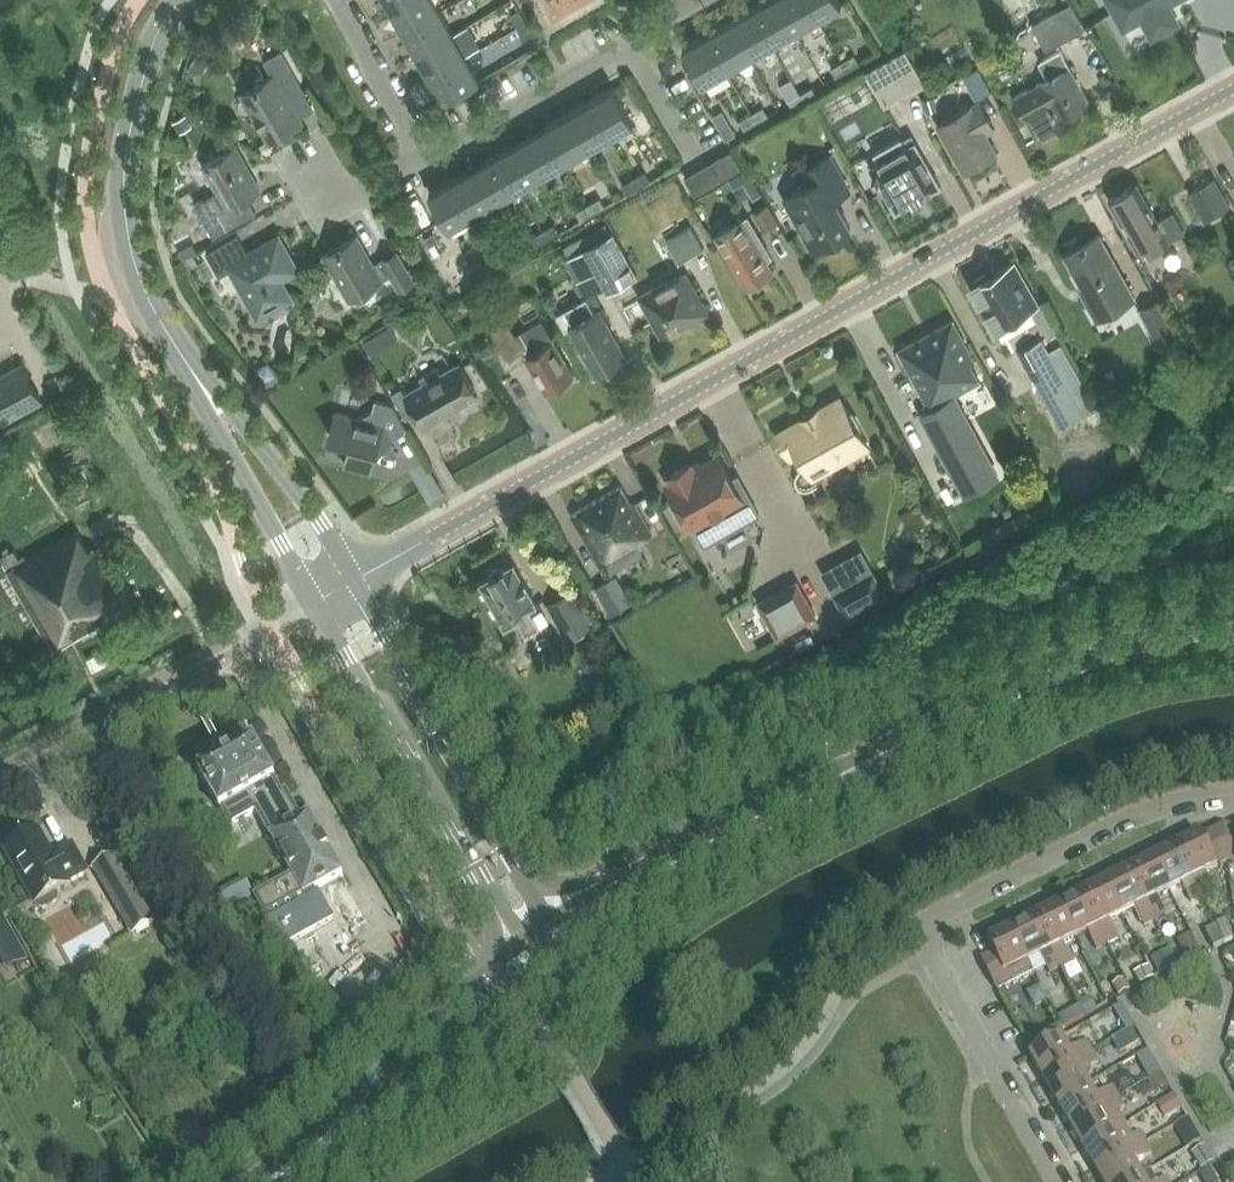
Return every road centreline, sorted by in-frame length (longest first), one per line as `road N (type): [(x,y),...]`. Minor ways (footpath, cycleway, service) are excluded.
road 1 (unclassified): [(355,580),(1233,90)]
road 2 (residential): [(1062,1181),(914,925),(1137,814),(1233,793)]
road 3 (tertiary): [(761,815),(1079,656),(1233,622)]
road 4 (unclassified): [(313,603),(368,696),(395,717),(523,939)]
road 5 (unclassified): [(192,370),(143,286),(124,196),(151,52),(182,0)]
road 6 (unclassified): [(548,923),(355,580)]
road 7 (tertiary): [(523,939),(346,1104),(246,1181)]
road 8 (unclassified): [(0,777),(313,603)]
road 9 (tertiary): [(287,1181),(453,1068),(559,964)]
road 10 (residential): [(425,159),(629,47),(694,0)]
road 11 (unclassified): [(355,580),(315,515),(208,379),(192,370)]
road 12 (unclassified): [(192,370),(192,389),(313,603)]
road 13 (tertiary): [(559,964),(761,815)]
road 14 (tertiary): [(761,815),(734,818),(548,923)]
road 15 (residential): [(425,159),(337,0)]
road 16 (residential): [(425,159),(333,210),(295,145)]

